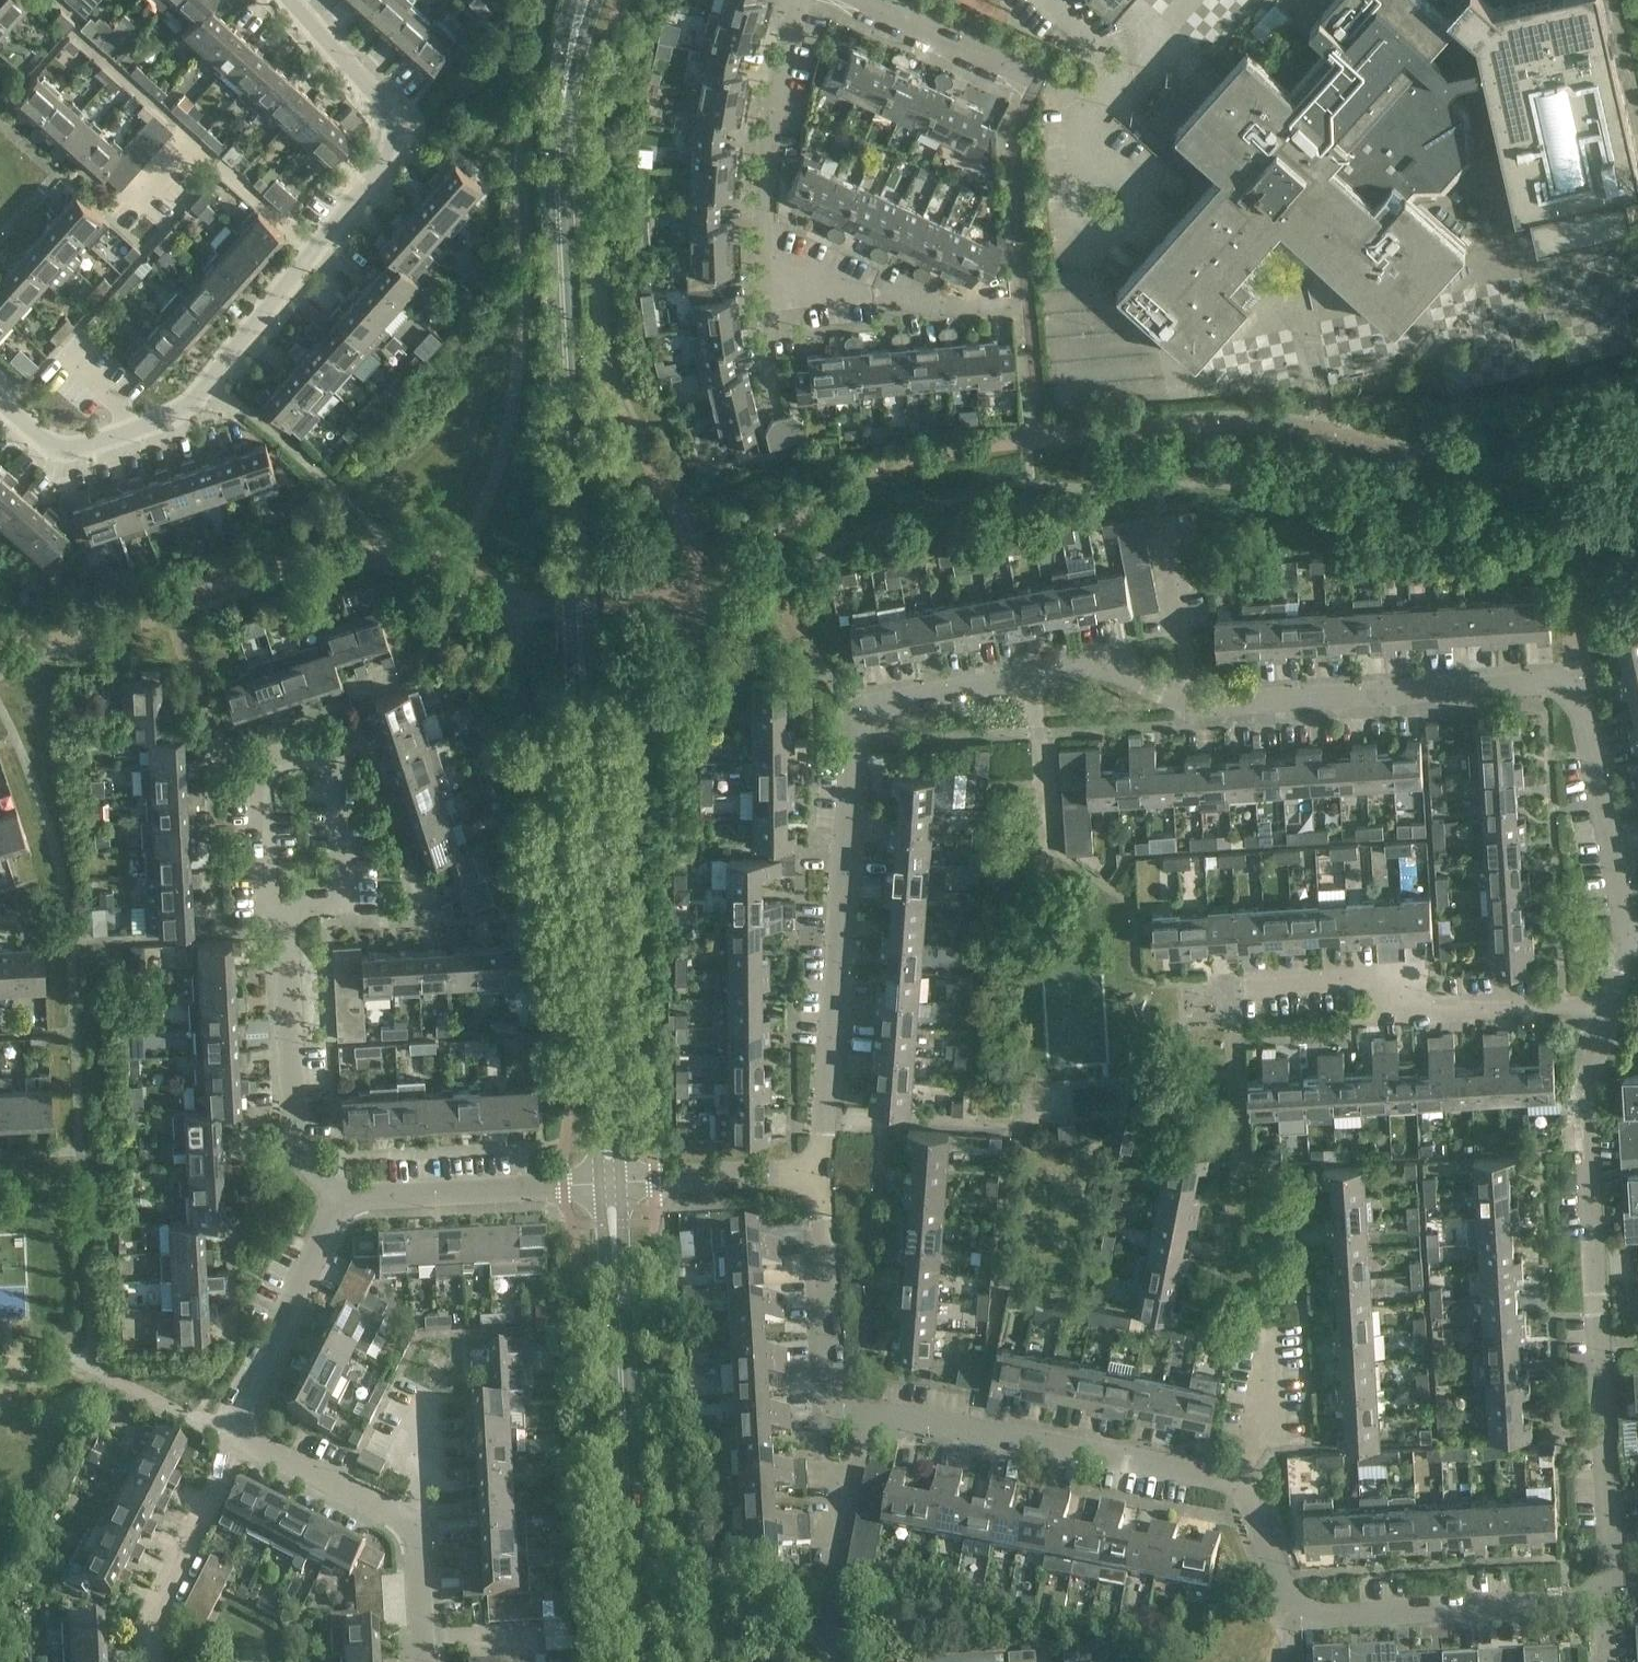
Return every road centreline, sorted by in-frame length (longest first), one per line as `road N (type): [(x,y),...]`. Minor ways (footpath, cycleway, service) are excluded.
road 1 (tertiary): [(613,1186),(556,194),(562,92),(583,0)]
road 2 (residential): [(820,1177),(857,712),(1099,663),(1173,699)]
road 3 (residential): [(0,412),(56,463),(212,394),(409,120),(294,0)]
road 4 (residential): [(1173,699),(1199,709),(1577,688),(1632,949)]
road 5 (tertiary): [(638,1661),(613,1186)]
road 6 (residential): [(873,300),(764,286),(769,138),(801,0)]
road 7 (residential): [(1242,1484),(867,1413)]
road 8 (residential): [(1613,1010),(1432,1016),(1381,983),(1256,990)]
road 9 (residential): [(418,1661),(412,1520),(223,1429)]
road 10 (residential): [(1604,1346),(1588,1097),(1613,1010)]
road 11 (residential): [(1298,1615),(1567,1607),(1593,1599)]
road 12 (residential): [(278,922),(233,917),(232,766),(330,752)]
road 13 (residential): [(338,1200),(297,1156),(278,922)]
road 14 (residential): [(338,1200),(613,1186)]
road 15 (residential): [(1593,1599),(1613,1565),(1604,1346)]
road 16 (residential): [(867,1413),(841,1408),(820,1177)]
road 17 (residential): [(223,1429),(338,1200)]
road 18 (residential): [(146,1661),(143,1598),(223,1429)]
road 19 (residential): [(330,752),(335,918),(278,922)]
road 20 (residential): [(613,1186),(820,1177)]
road 21 (residential): [(1036,82),(859,0)]
road 22 (residential): [(1173,699),(1187,668),(1164,524)]
road 23 (residential): [(1242,1484),(1272,1437),(1269,1341)]
road 24 (residential): [(1298,1615),(1242,1484)]
road 25 (residential): [(867,1413),(841,1540)]

